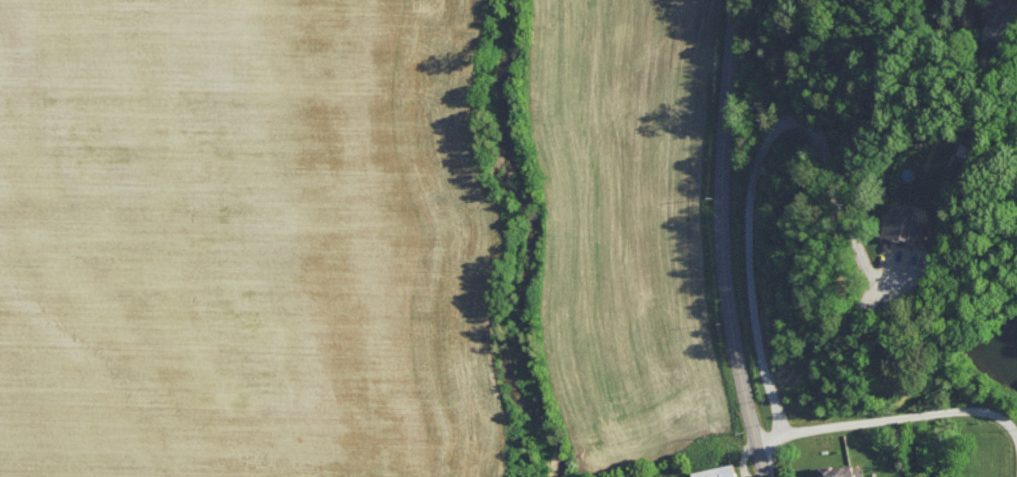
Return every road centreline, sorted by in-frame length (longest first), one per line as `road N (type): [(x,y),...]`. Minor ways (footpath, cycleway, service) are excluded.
road 1 (residential): [(768,476),(738,386),(715,199),(736,0)]
road 2 (residential): [(759,444),(972,406),(1006,413),(1016,433)]

